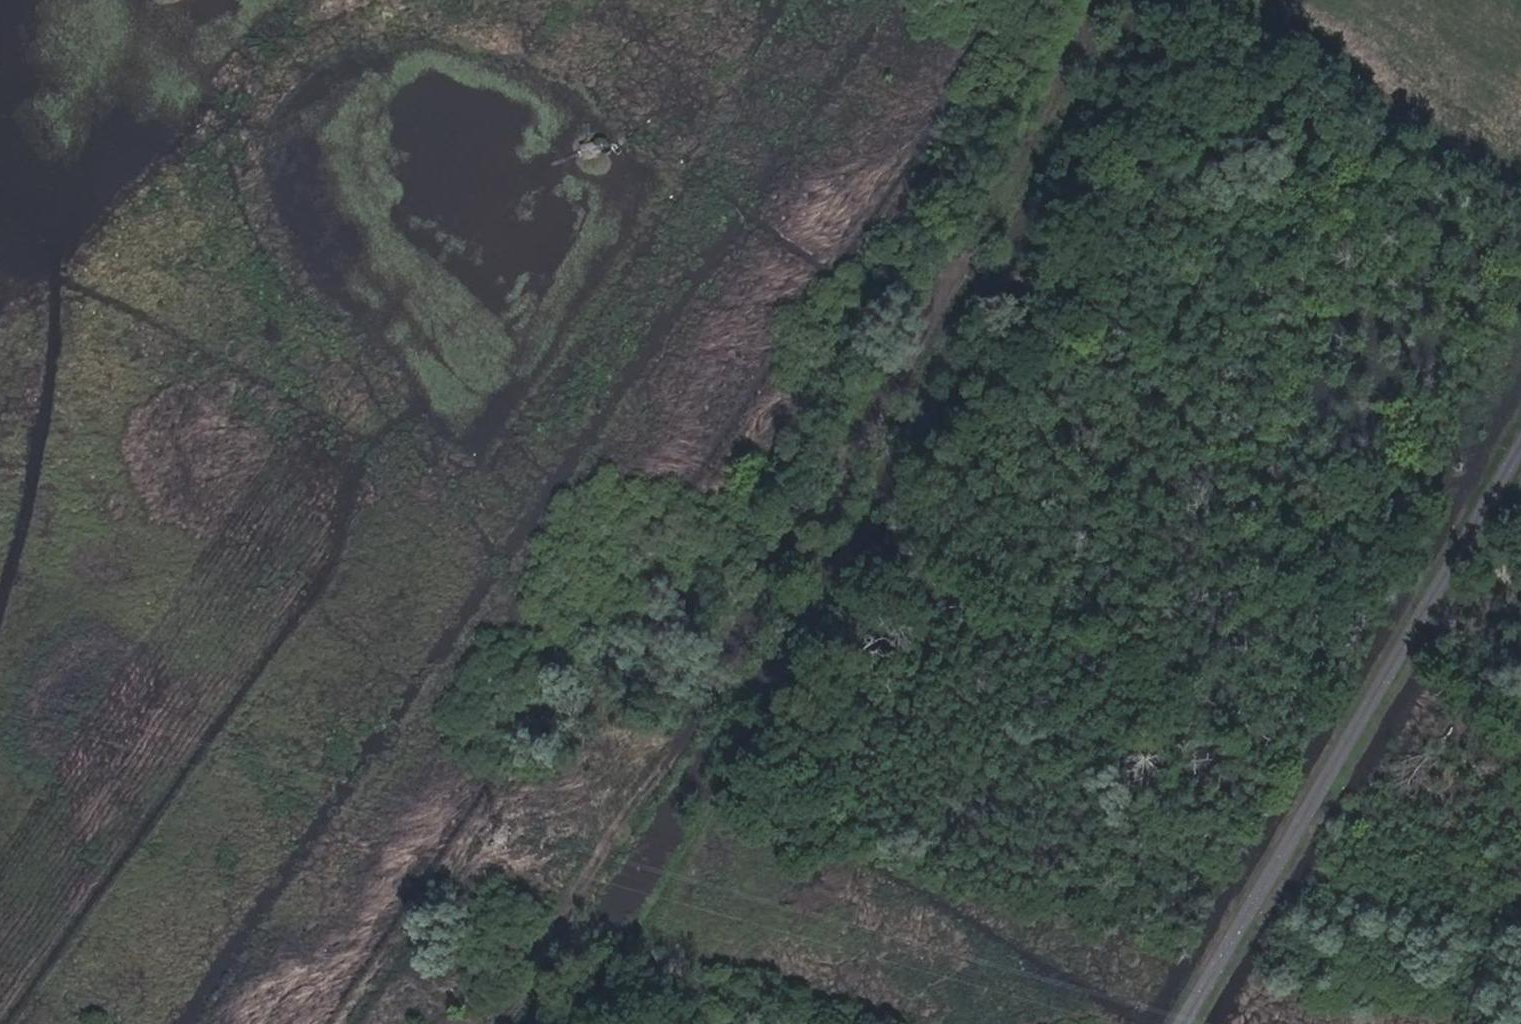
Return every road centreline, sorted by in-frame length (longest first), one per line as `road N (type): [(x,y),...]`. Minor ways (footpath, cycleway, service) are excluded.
road 1 (residential): [(1520,482),(1205,1023)]

